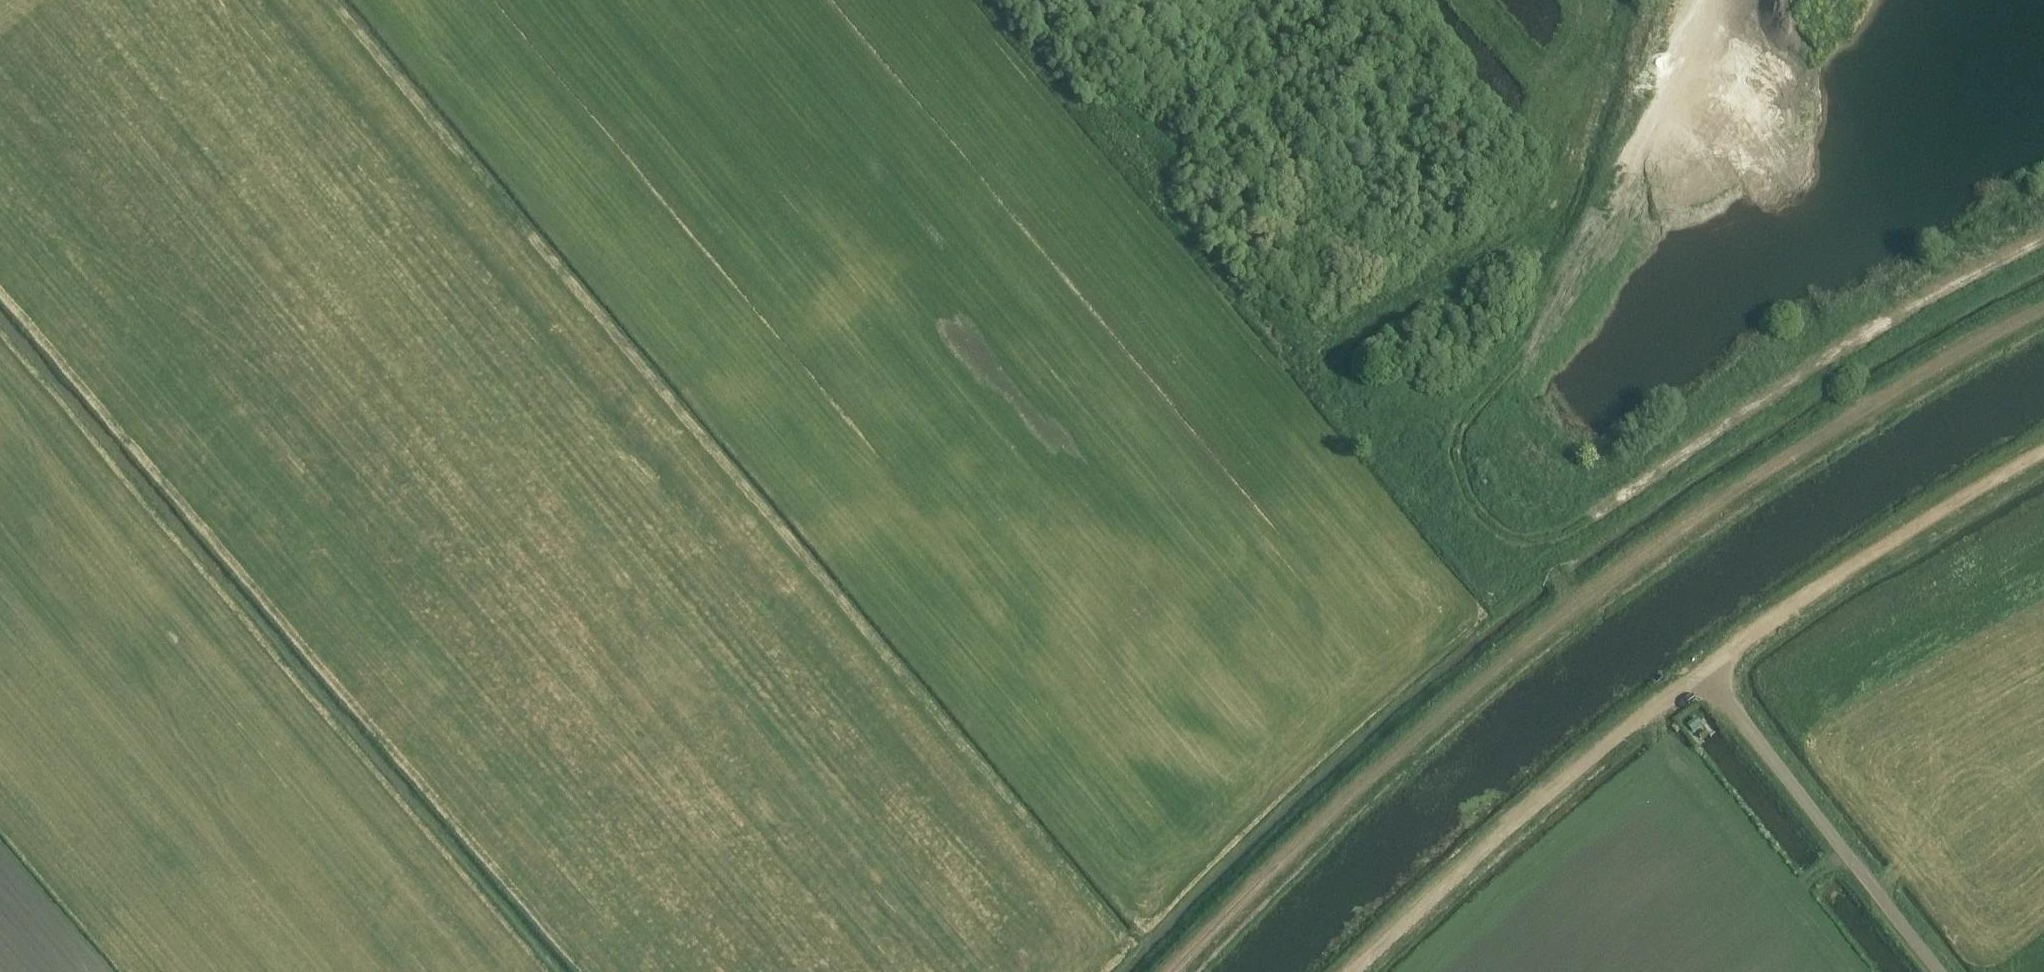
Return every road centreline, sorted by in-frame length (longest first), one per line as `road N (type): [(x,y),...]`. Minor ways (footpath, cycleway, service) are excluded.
road 1 (track): [(1705,674),(1556,785),(1350,971)]
road 2 (track): [(1705,674),(1824,584),(2043,453)]
road 3 (unclassified): [(1939,971),(1705,674)]

